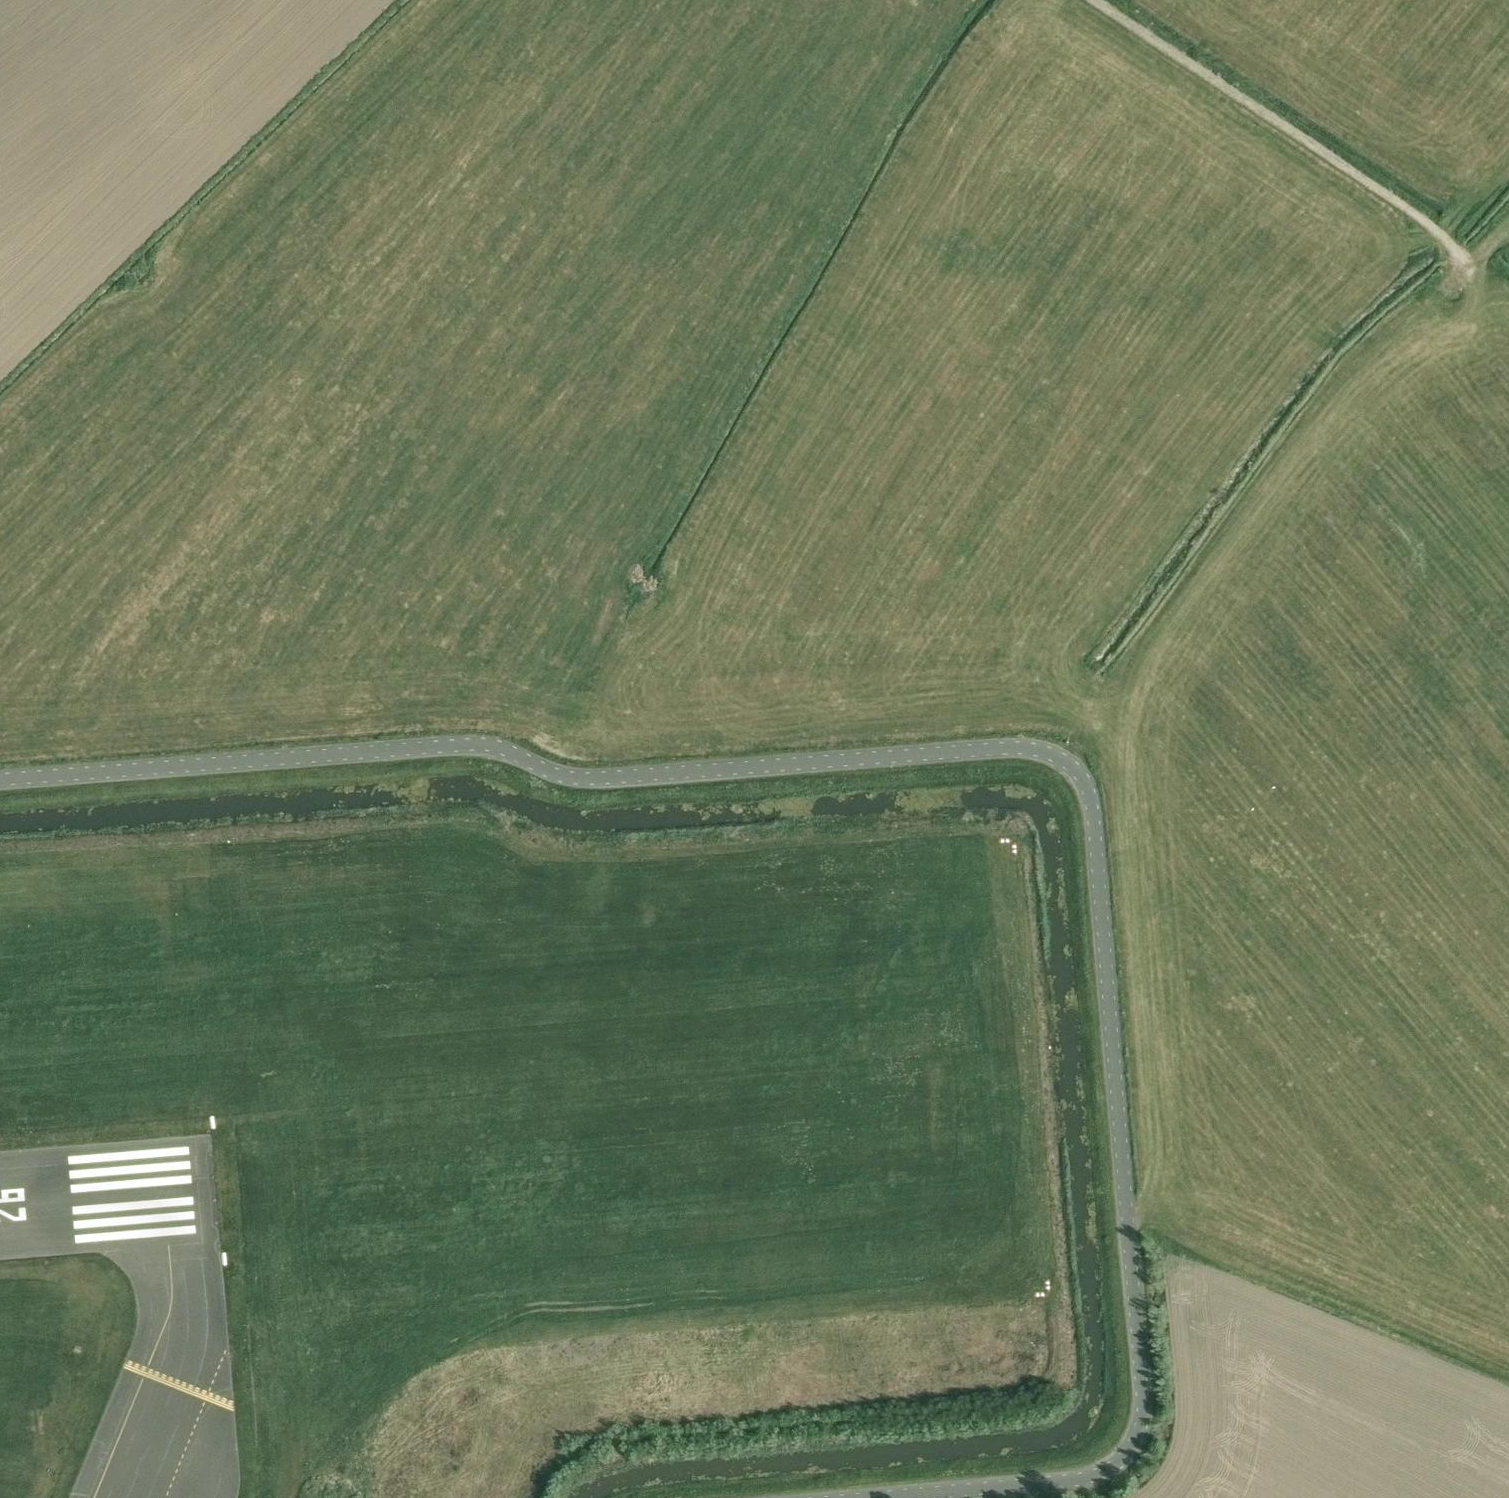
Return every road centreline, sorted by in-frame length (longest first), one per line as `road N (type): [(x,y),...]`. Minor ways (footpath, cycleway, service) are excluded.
road 1 (tertiary): [(896,1497),(1105,1475),(1123,1464),(1141,1422),(1091,799),(1074,766),(1033,748),(583,780),(467,745),(0,781)]
road 2 (track): [(1090,0),(1428,228),(1455,257),(1449,292)]

